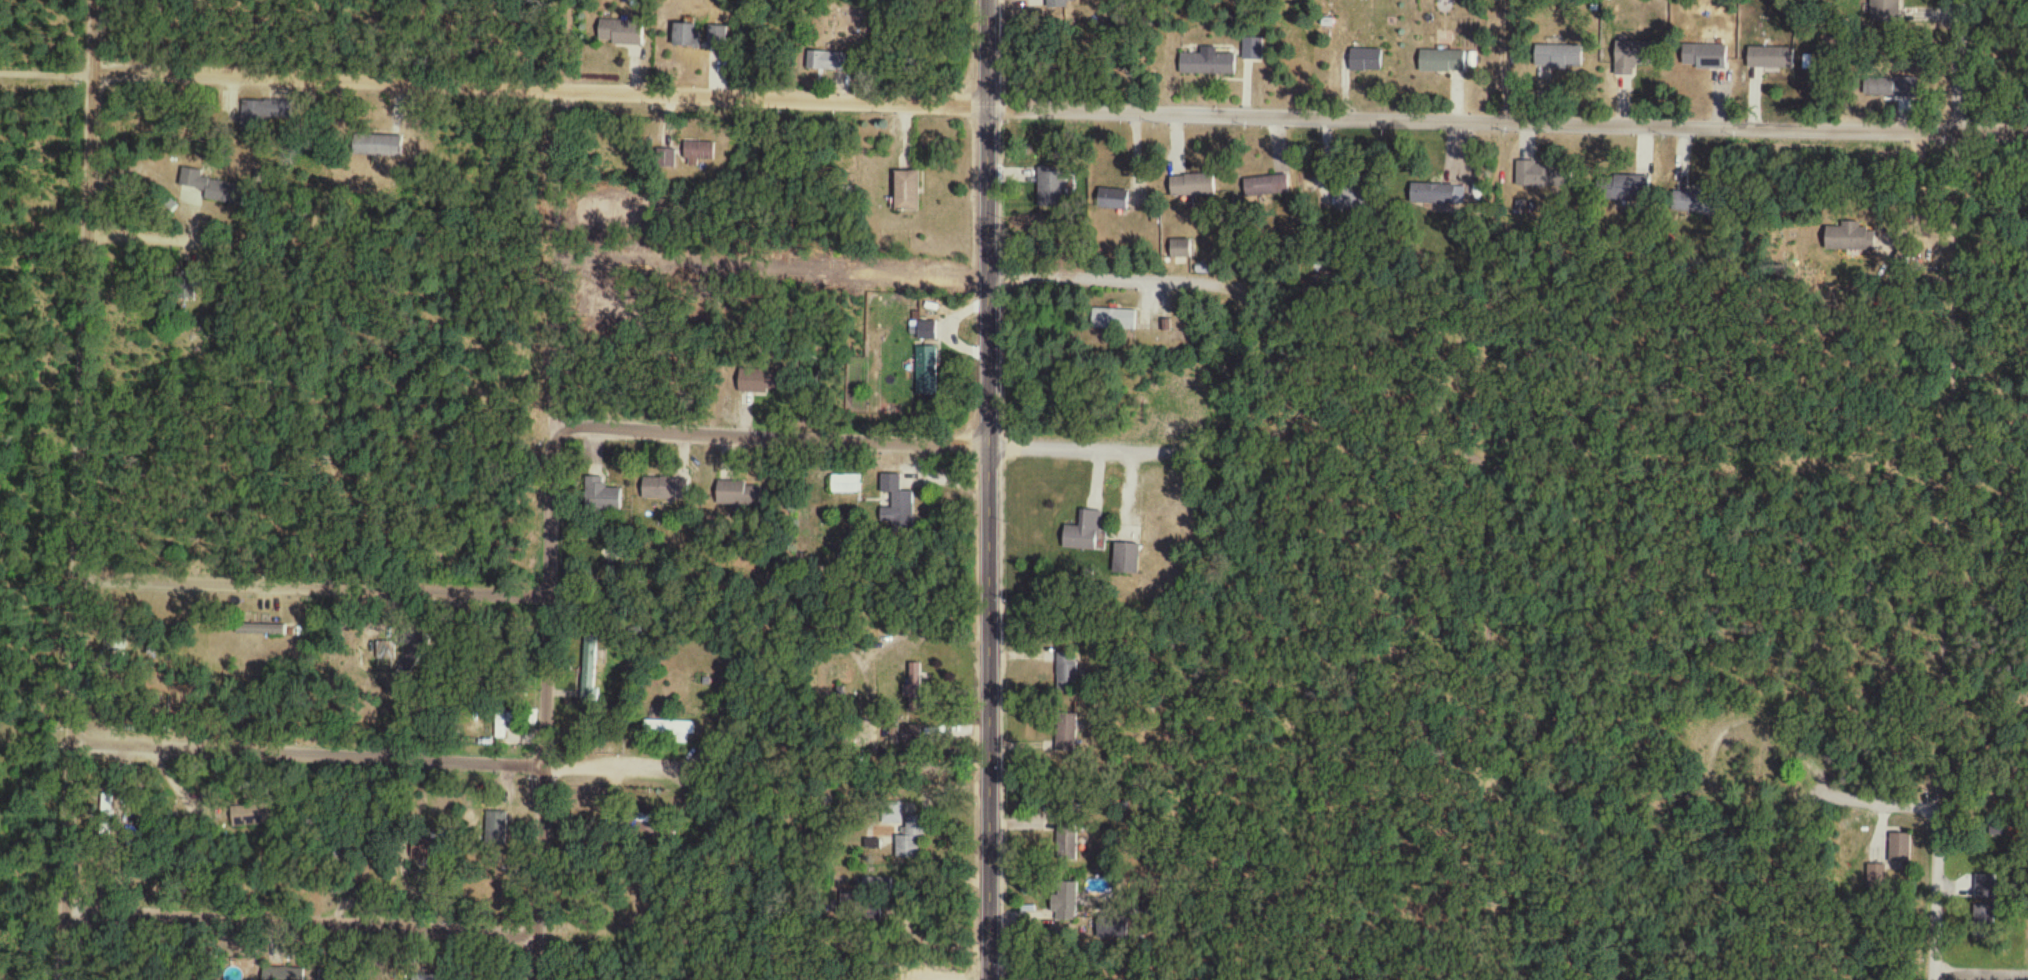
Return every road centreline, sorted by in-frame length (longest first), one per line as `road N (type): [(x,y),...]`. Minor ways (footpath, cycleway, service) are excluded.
road 1 (residential): [(96,70),(1524,123),(2027,133)]
road 2 (residential): [(98,0),(90,579),(74,979)]
road 3 (tertiary): [(993,979),(993,0)]
road 4 (residential): [(77,907),(993,955)]
road 5 (residential): [(550,429),(994,450),(1233,448)]
road 6 (residential): [(546,979),(550,429)]
road 7 (residential): [(82,740),(553,765)]
road 8 (residential): [(90,579),(551,591)]
road 9 (residential): [(1948,804),(1860,801),(1778,722),(1756,715),(1733,718),(1678,781),(1623,792)]
road 10 (residential): [(92,228),(379,239)]
road 11 (residential): [(994,278),(1256,287)]
road 12 (residential): [(1942,979),(1948,804)]
road 13 (residential): [(553,771),(711,772)]
road 14 (residential): [(1966,133),(1968,0)]
road 15 (residential): [(1523,0),(1524,123)]

